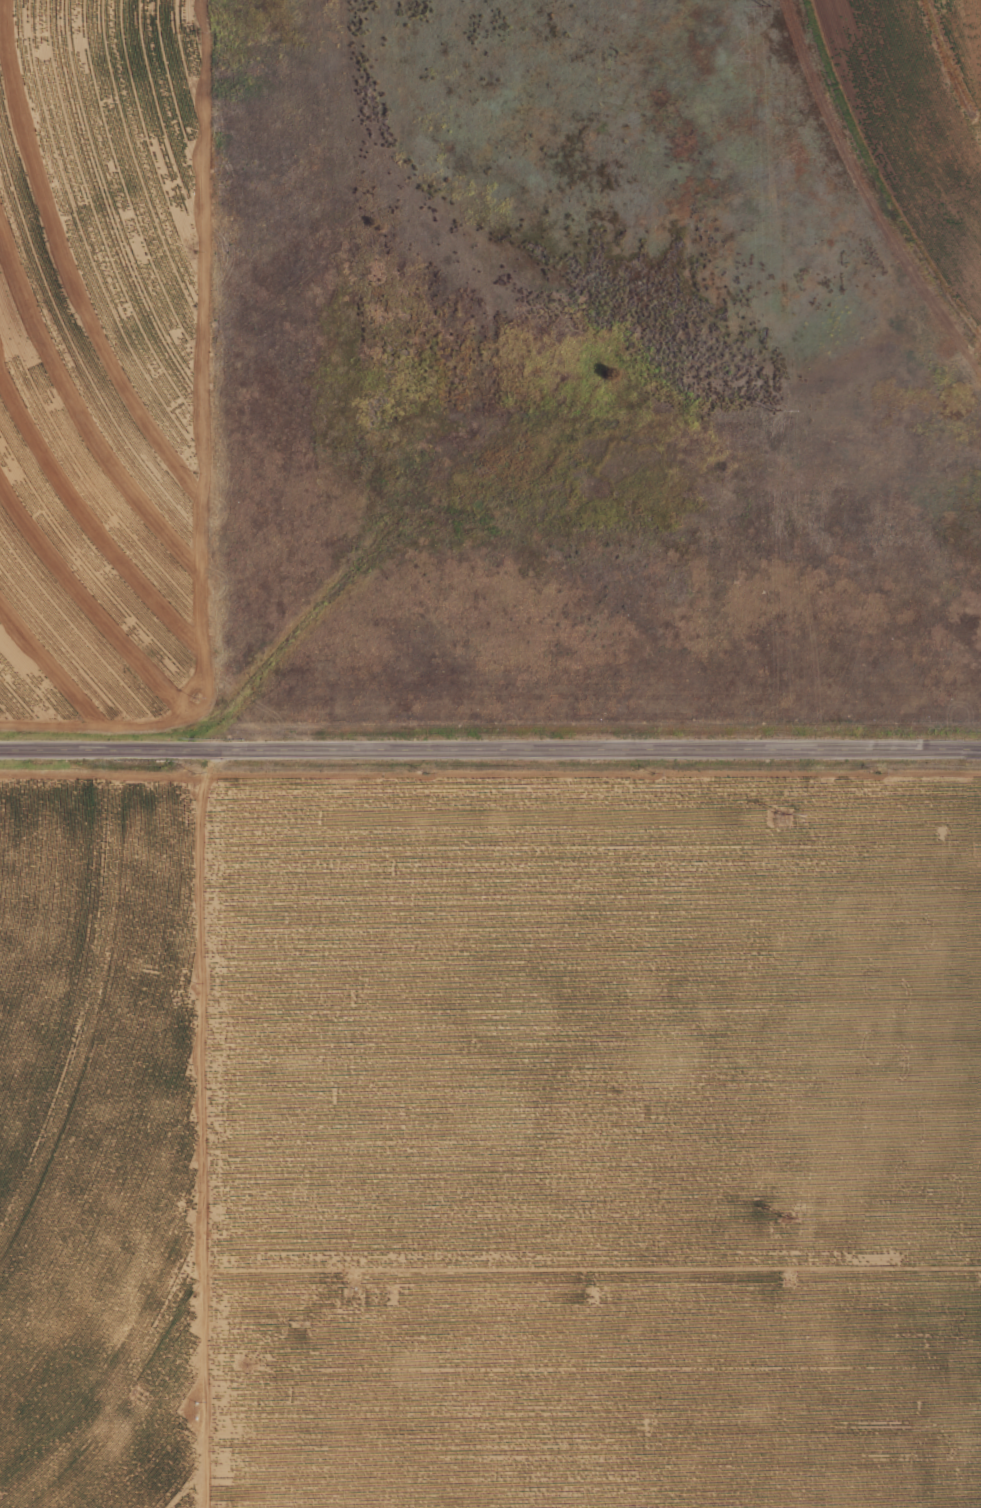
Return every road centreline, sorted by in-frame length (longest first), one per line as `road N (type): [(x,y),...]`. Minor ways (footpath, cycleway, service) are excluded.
road 1 (secondary): [(0,747),(980,744)]

